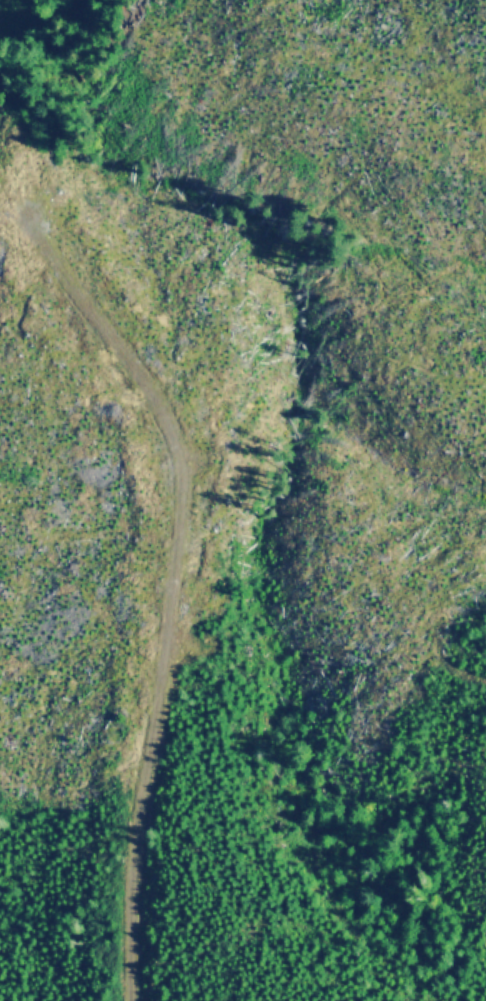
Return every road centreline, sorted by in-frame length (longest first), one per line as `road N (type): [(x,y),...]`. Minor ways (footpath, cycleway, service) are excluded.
road 1 (track): [(188,487),(129,818),(122,1000)]

